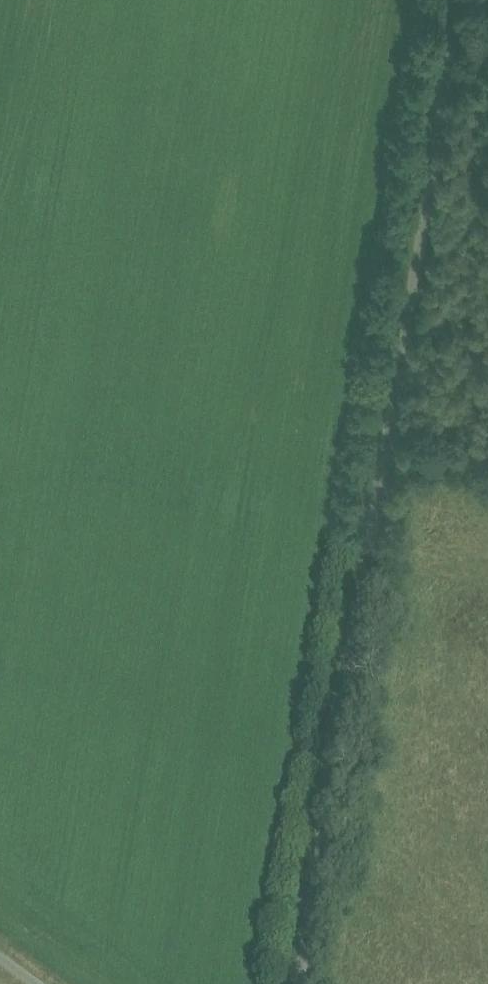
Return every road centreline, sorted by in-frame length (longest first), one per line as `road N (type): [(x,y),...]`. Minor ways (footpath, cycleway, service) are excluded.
road 1 (unclassified): [(462,0),(298,983)]

